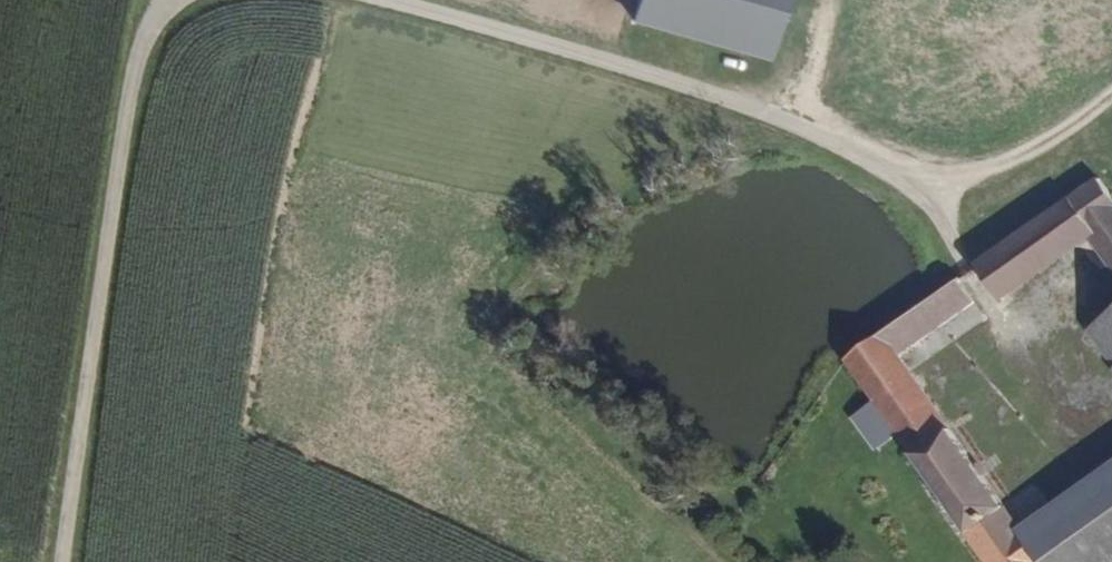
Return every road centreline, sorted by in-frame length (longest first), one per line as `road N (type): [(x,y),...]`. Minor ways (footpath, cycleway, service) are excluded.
road 1 (unclassified): [(376,0),(675,86),(806,130),(925,185)]
road 2 (unclassified): [(170,0),(148,32),(129,96),(64,561)]
road 3 (track): [(925,185),(1050,147),(1111,103)]

